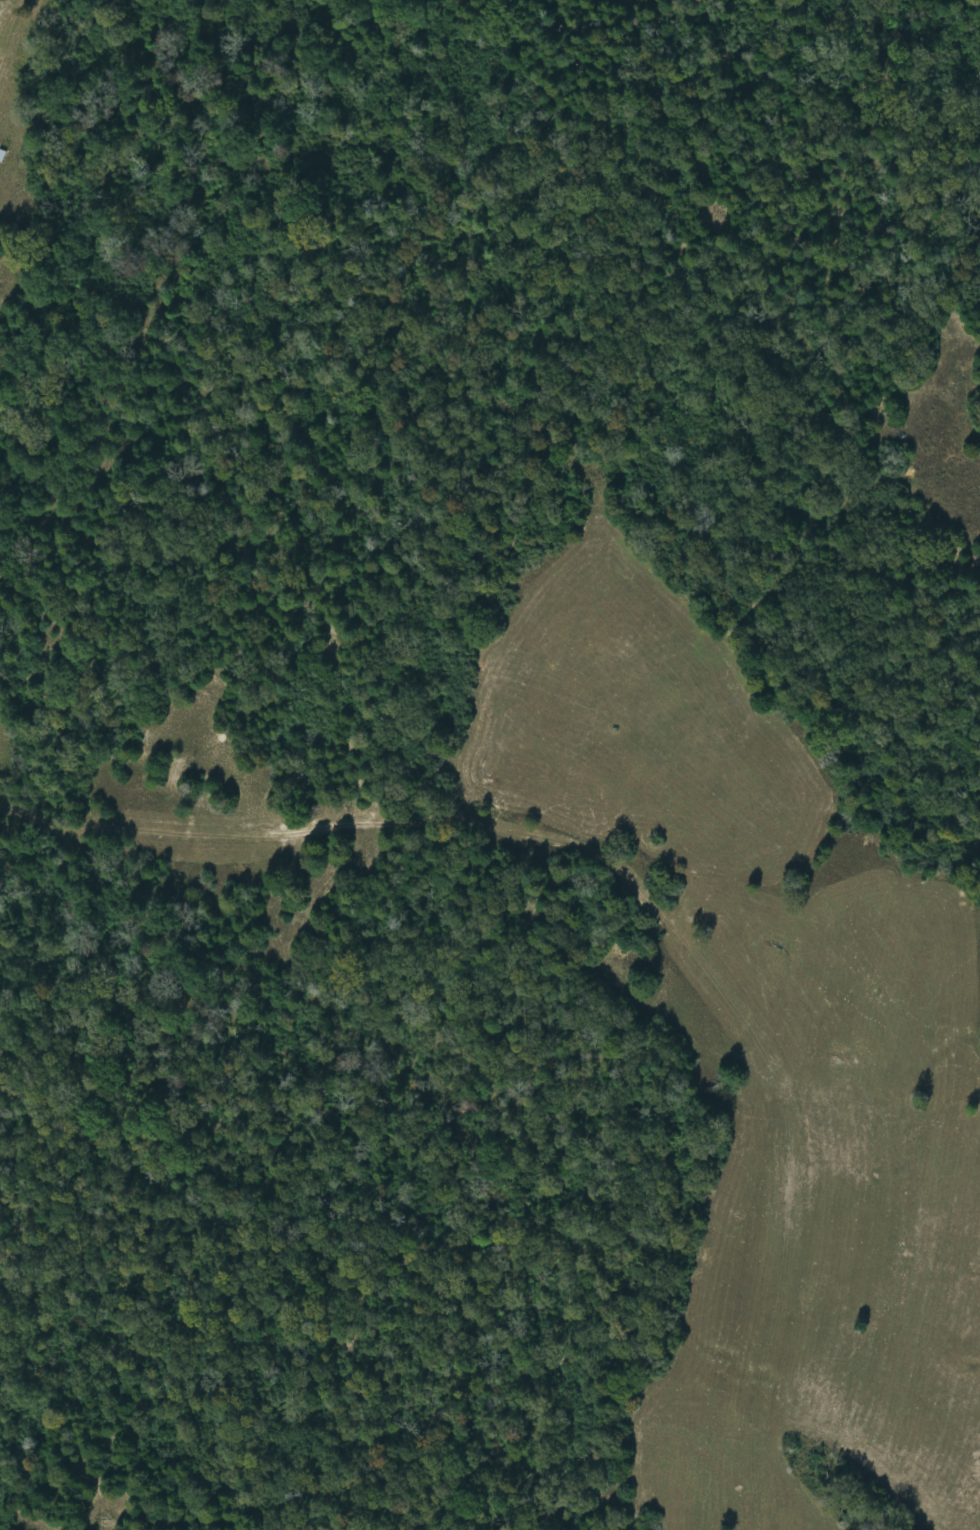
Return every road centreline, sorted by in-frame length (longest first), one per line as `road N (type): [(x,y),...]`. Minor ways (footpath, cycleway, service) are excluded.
road 1 (residential): [(0,154),(69,45),(117,0)]

